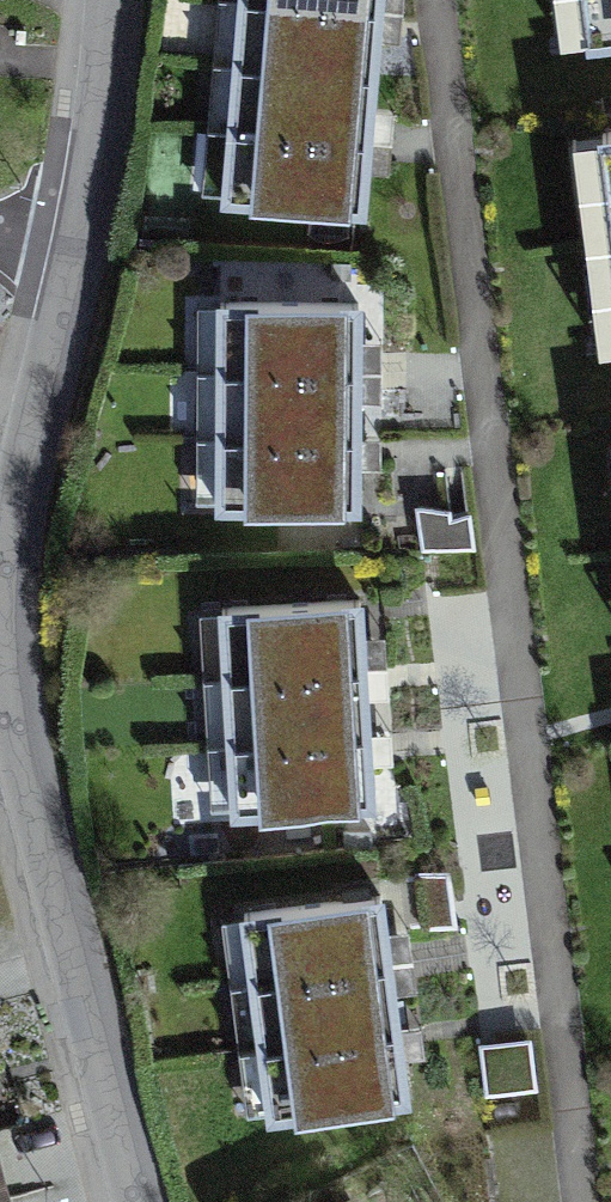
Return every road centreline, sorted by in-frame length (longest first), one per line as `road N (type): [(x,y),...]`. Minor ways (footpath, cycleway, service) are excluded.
road 1 (residential): [(135,1201),(35,822),(4,645),(10,543),(106,96),(111,0)]

